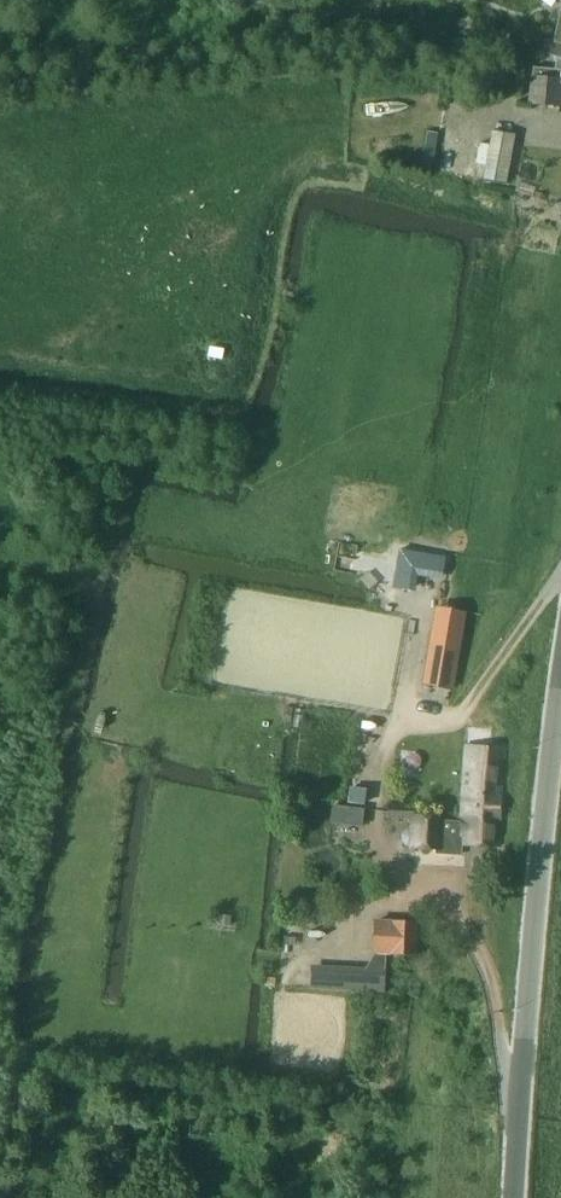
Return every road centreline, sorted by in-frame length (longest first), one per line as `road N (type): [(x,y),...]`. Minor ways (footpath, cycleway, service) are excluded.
road 1 (unclassified): [(516,1197),(560,682)]

